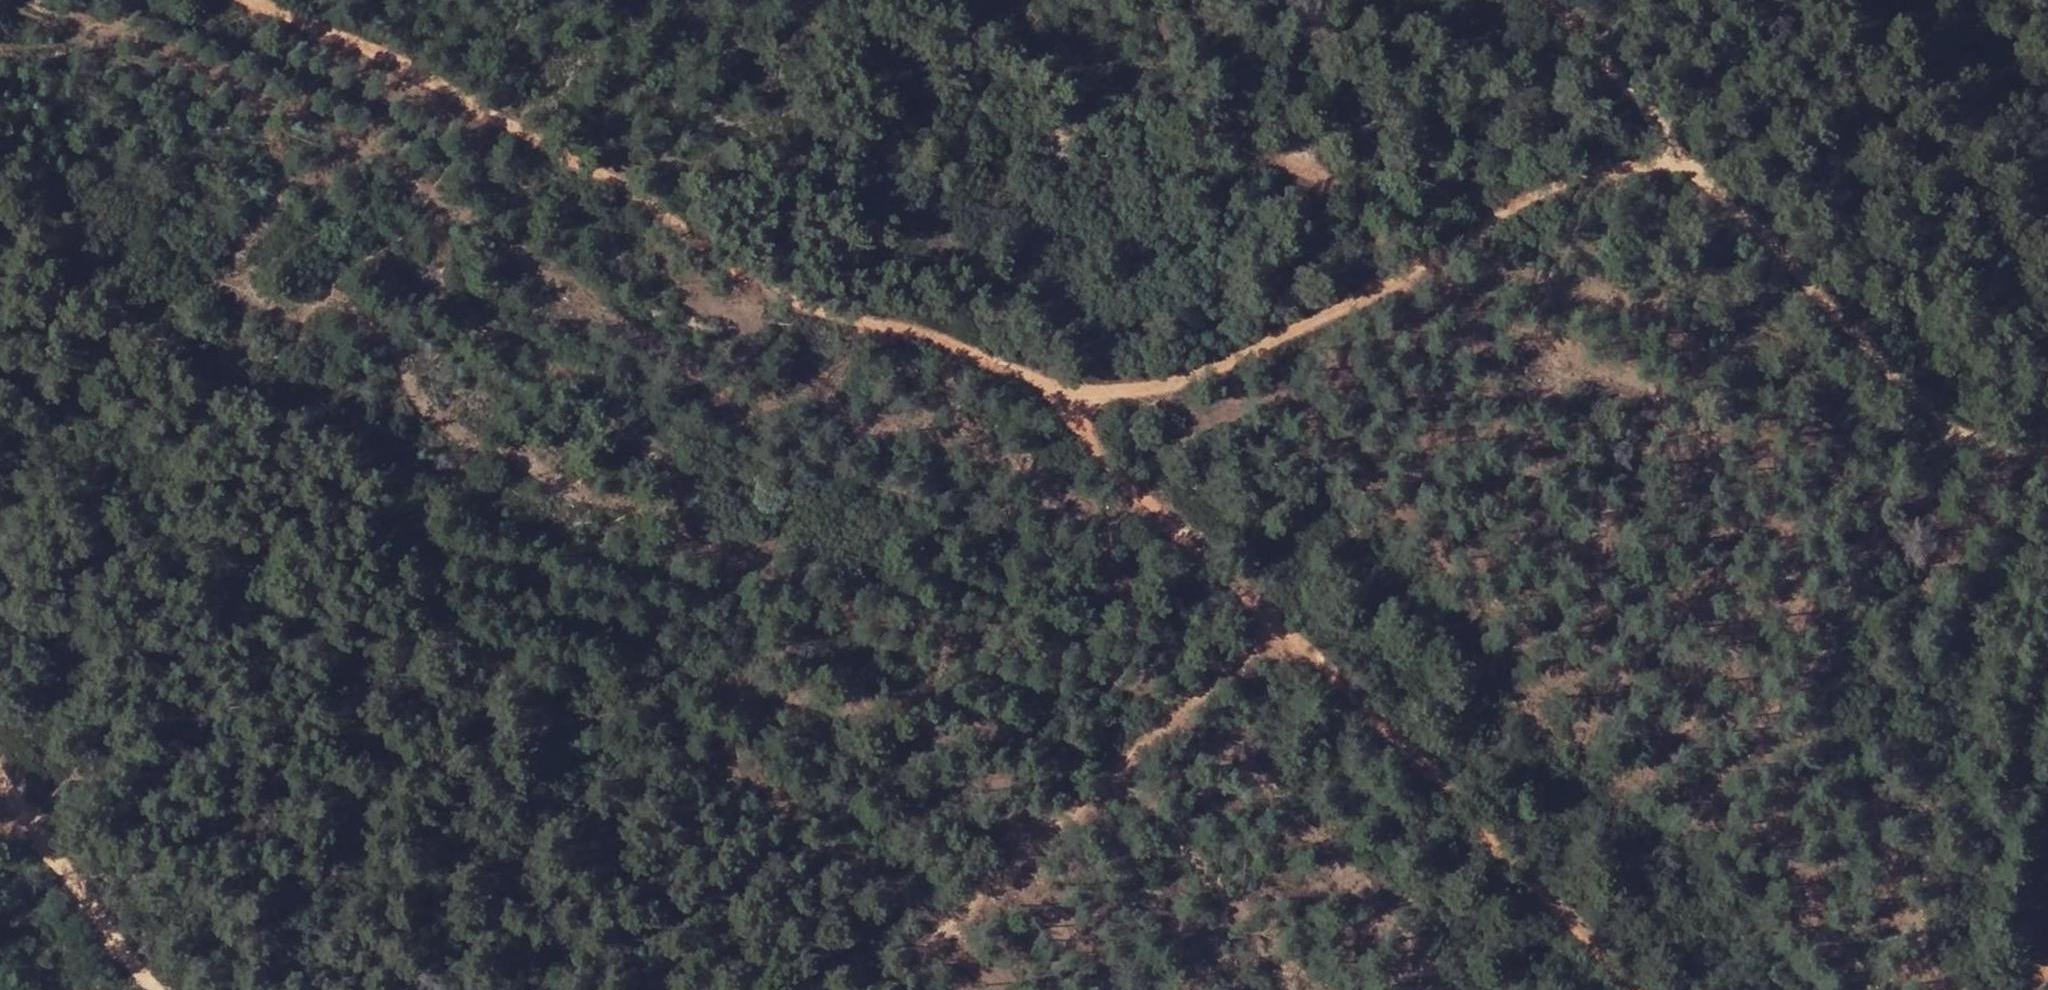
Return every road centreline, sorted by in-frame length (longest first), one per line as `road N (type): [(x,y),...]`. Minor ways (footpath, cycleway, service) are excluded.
road 1 (track): [(292,0),(439,63),(558,149),(735,257),(1052,381),(1112,383),(1275,346),(1384,273),(1538,187),(1624,165),(1696,171),(1874,355),(1944,401),(2047,445)]
road 2 (track): [(155,989),(0,779)]
road 3 (track): [(1553,0),(1696,171)]

